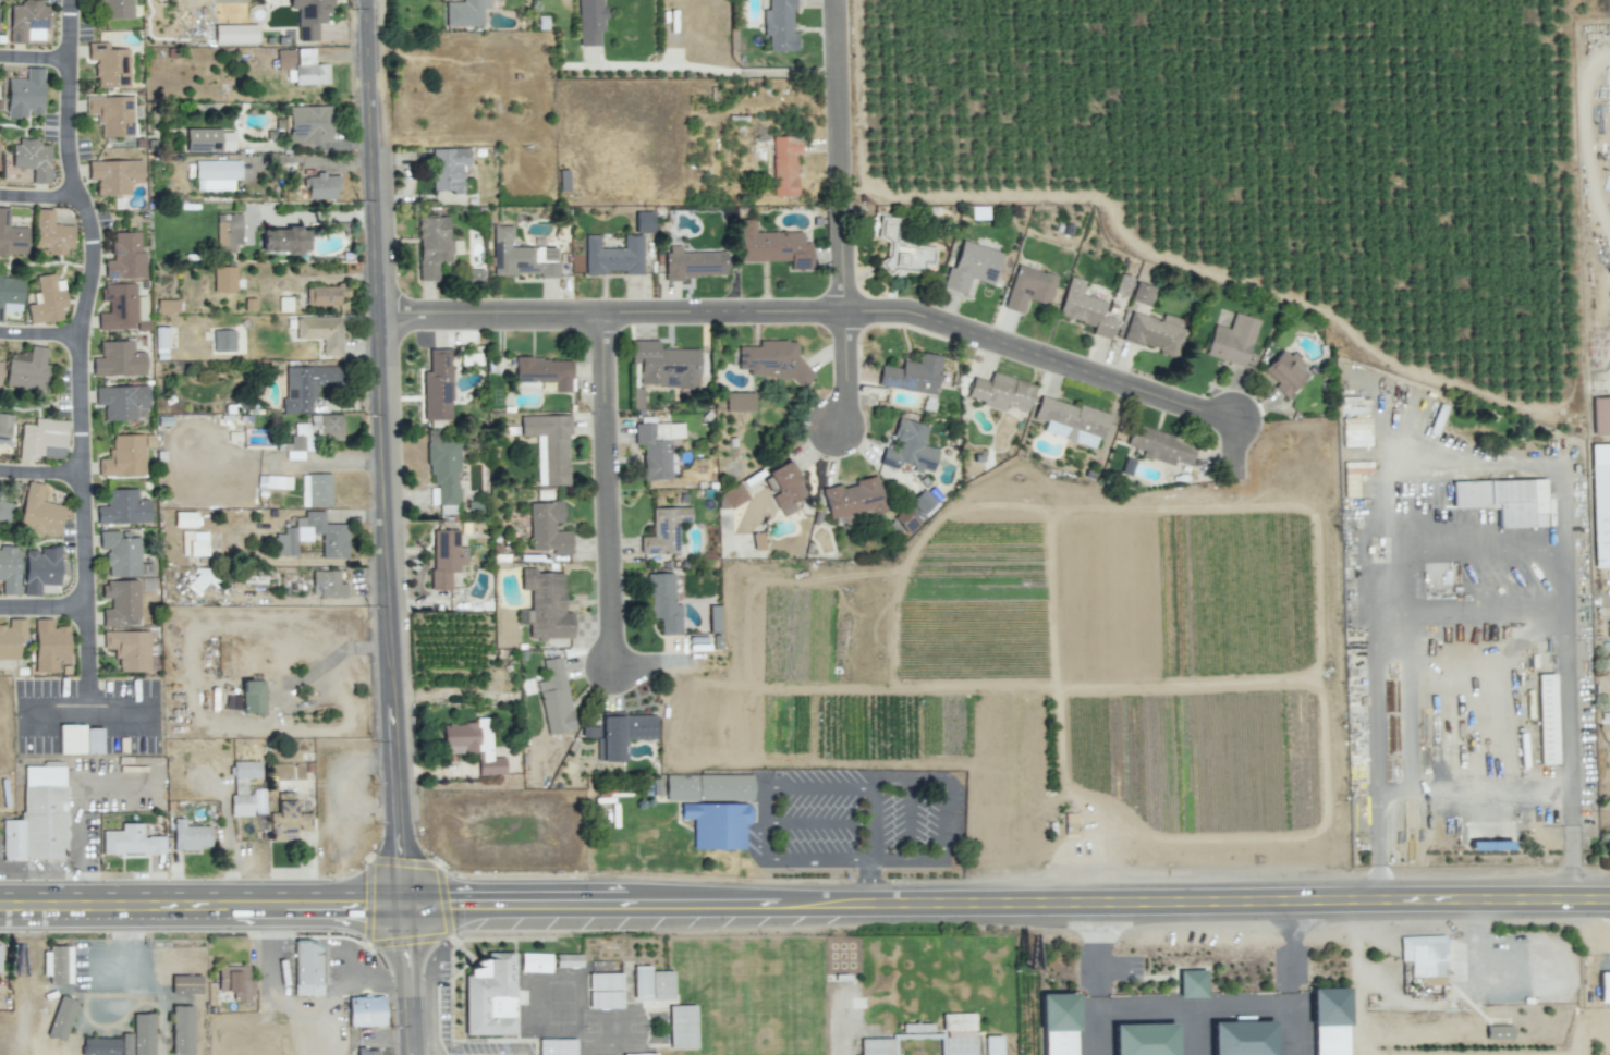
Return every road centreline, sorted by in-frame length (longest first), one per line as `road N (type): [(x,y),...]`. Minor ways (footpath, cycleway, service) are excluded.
road 1 (tertiary): [(415,1054),(395,762),(369,0)]
road 2 (primary): [(777,904),(1609,903)]
road 3 (residential): [(379,316),(901,312),(1181,405)]
road 4 (residential): [(74,0),(72,160),(97,249),(83,338),(88,707),(156,703)]
road 5 (residential): [(838,0),(850,394),(839,434)]
road 6 (residential): [(606,315),(617,671)]
road 7 (primary): [(171,906),(406,906)]
road 8 (primary): [(406,906),(634,904)]
road 9 (primary): [(0,906),(171,906)]
road 10 (primary): [(634,904),(777,904)]

